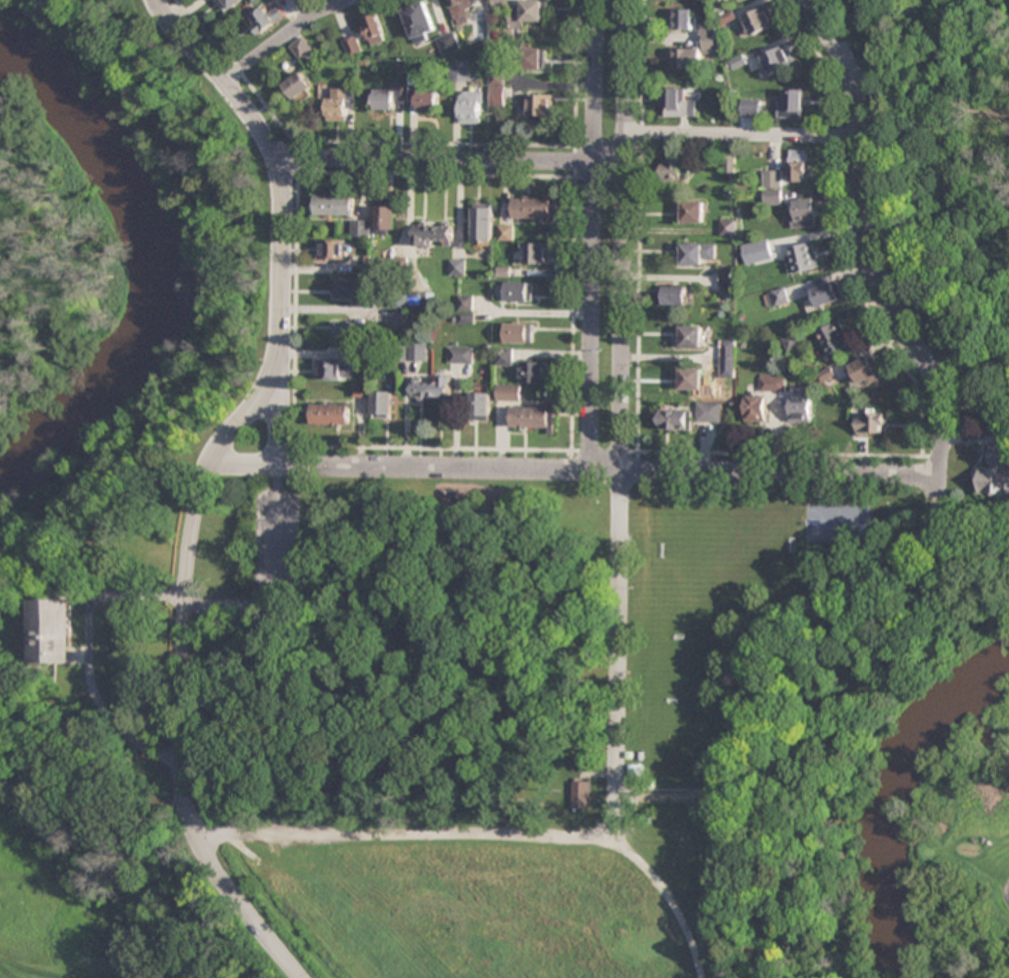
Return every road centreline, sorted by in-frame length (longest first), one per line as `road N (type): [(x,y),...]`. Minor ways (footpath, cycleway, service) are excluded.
road 1 (residential): [(156,0),(263,139),(283,212),(270,375),(213,458),(196,503),(180,729),(197,836),(301,977)]
road 2 (residential): [(939,476),(209,466)]
road 3 (residential): [(807,0),(849,74),(857,206),(873,269),(937,386),(939,476)]
road 4 (residential): [(616,764),(615,819),(602,835),(197,836)]
road 5 (residential): [(622,472),(628,0)]
road 6 (residential): [(597,0),(591,472)]
road 7 (residential): [(627,160),(270,156)]
road 8 (residential): [(616,764),(622,472)]
road 9 (residential): [(855,135),(627,133)]
road 10 (residential): [(352,0),(304,21),(225,82)]
road 11 (residential): [(280,466),(279,329)]

